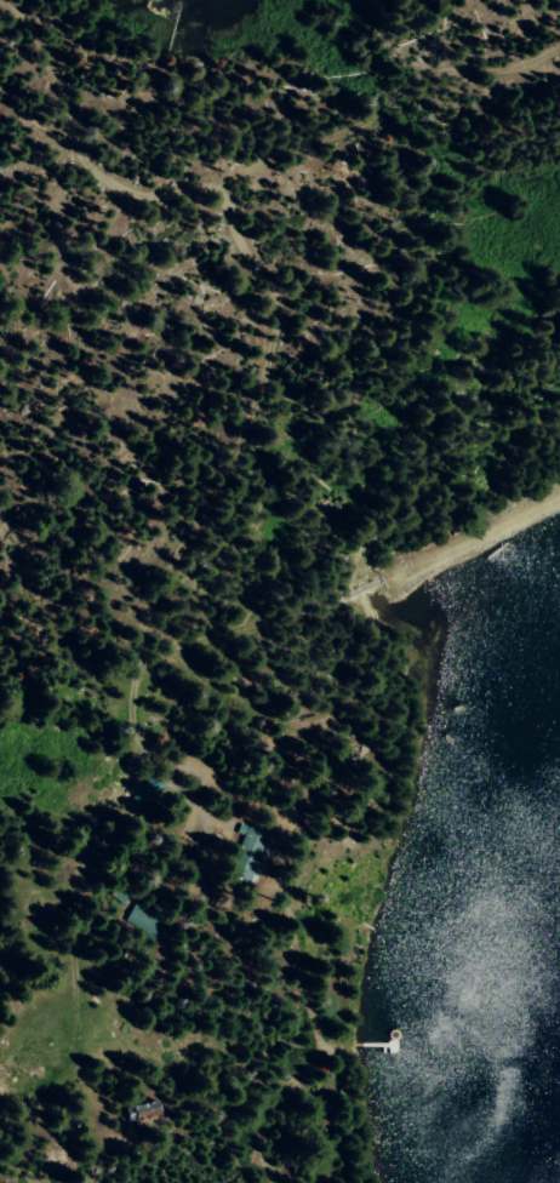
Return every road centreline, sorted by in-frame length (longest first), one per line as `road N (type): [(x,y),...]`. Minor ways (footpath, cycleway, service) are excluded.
road 1 (track): [(78,1011),(79,881),(93,819),(128,770),(137,659),(152,598),(270,368),(278,310),(239,241),(219,182),(366,122),(406,81),(531,64),(559,49)]
road 2 (track): [(0,0),(36,44),(75,147),(93,170),(125,192),(167,194),(219,182)]
road 3 (track): [(0,516),(41,619),(132,715)]
road 4 (track): [(559,498),(408,573),(390,592)]

